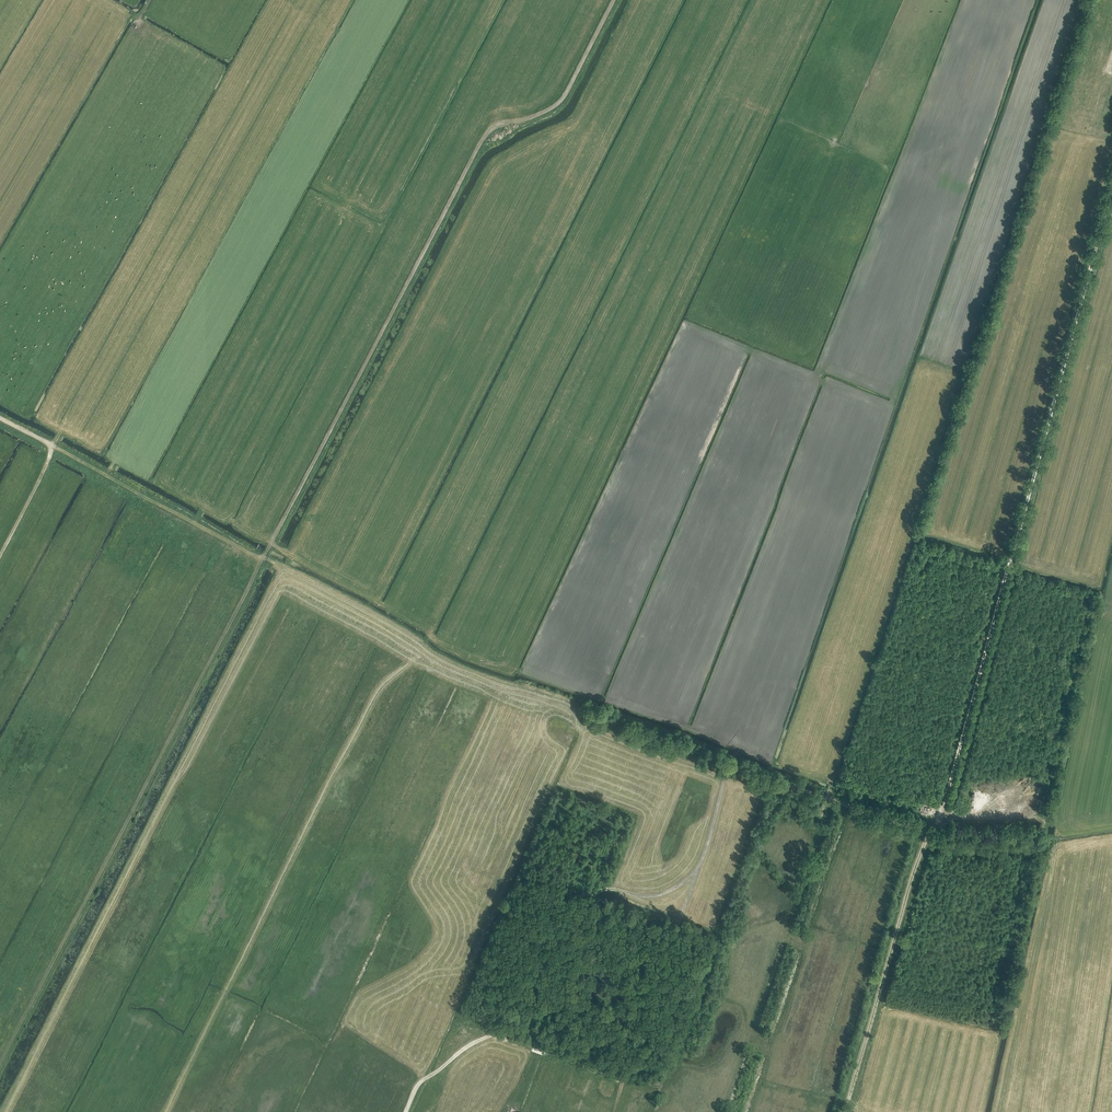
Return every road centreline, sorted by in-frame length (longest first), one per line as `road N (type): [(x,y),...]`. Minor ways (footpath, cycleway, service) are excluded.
road 1 (track): [(1111,189),(946,798),(912,878),(845,1111)]
road 2 (track): [(931,832),(733,766),(696,869),(659,895),(595,894),(549,1002),(500,1032)]
road 3 (track): [(406,1111),(421,1082),(500,1032)]

